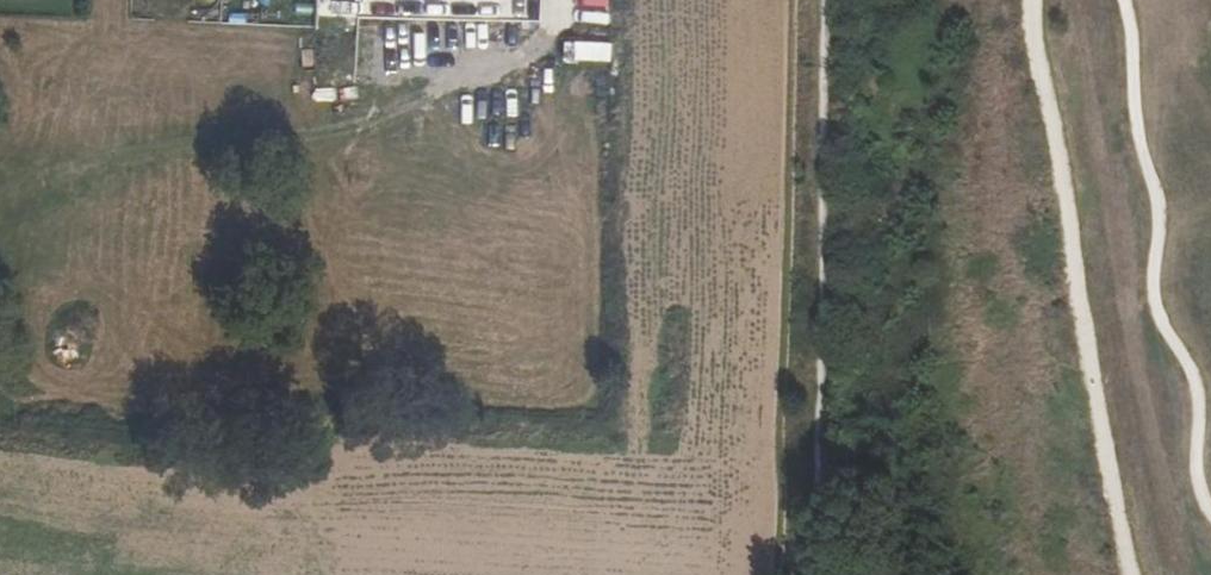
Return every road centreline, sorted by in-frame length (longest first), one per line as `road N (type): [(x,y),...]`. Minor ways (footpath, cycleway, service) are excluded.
road 1 (track): [(1032,0),(1133,574)]
road 2 (track): [(818,574),(829,0)]

